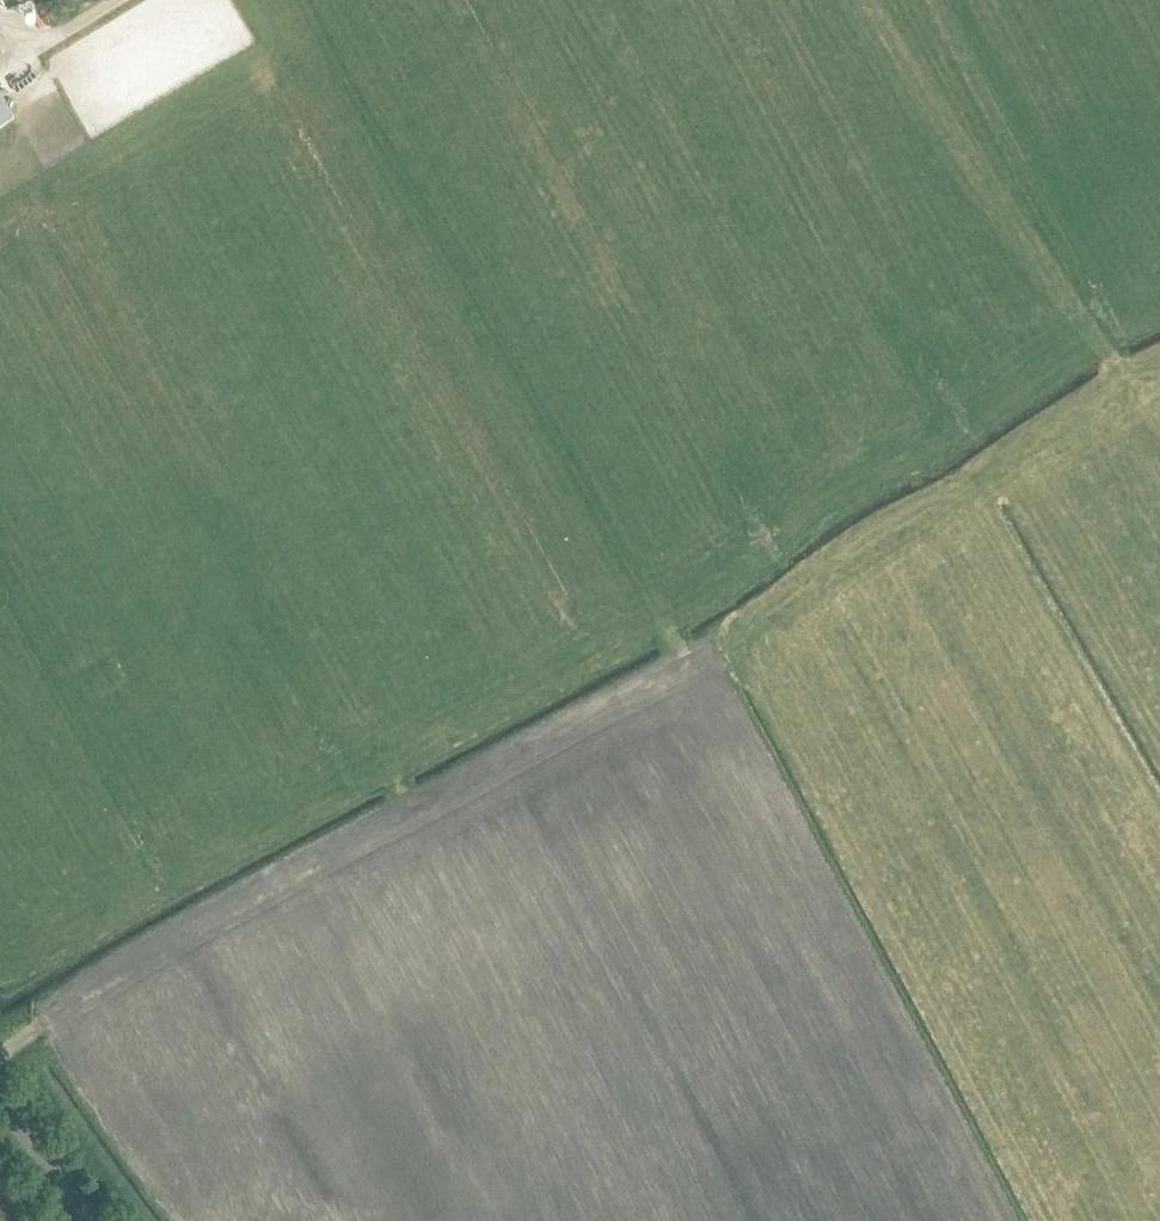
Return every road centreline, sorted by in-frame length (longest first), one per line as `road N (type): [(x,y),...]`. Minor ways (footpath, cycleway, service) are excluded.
road 1 (unclassified): [(78,1220),(0,1120)]

